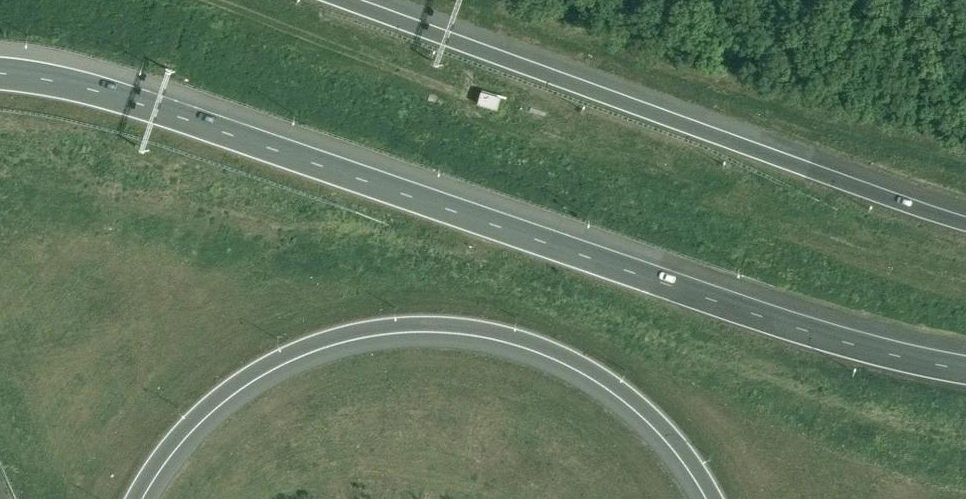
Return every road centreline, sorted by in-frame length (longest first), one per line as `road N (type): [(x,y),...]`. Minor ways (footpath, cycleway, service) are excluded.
road 1 (motorway): [(965,371),(814,333),(161,110),(0,73)]
road 2 (motorway): [(138,498),(172,446),(234,386),(332,339),(440,324),(498,331),(600,373),(672,436),(712,498)]
road 3 (motorway): [(965,221),(342,0)]

